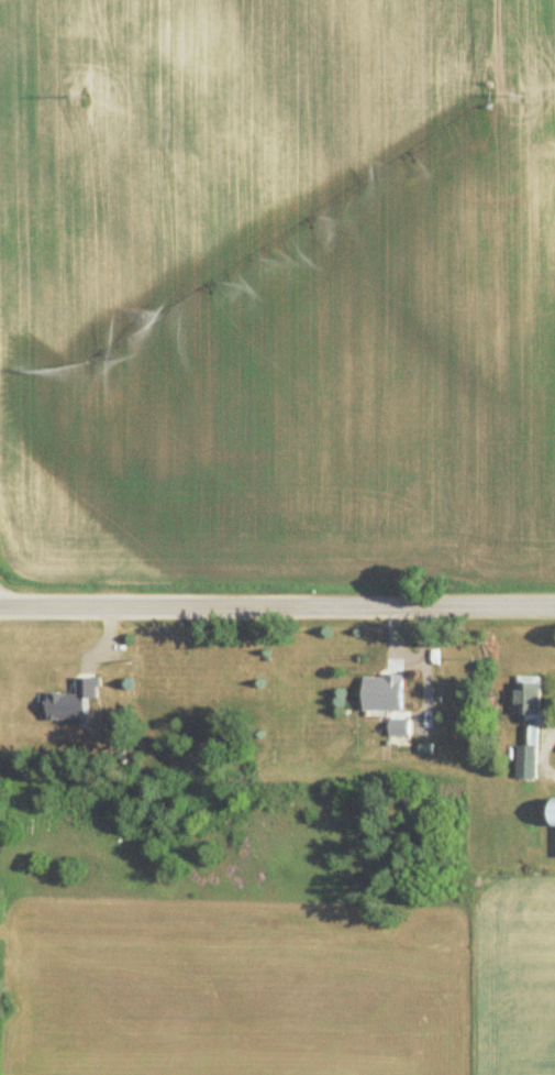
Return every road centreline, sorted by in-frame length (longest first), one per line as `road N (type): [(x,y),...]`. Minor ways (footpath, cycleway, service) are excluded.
road 1 (residential): [(554,600),(0,601)]

